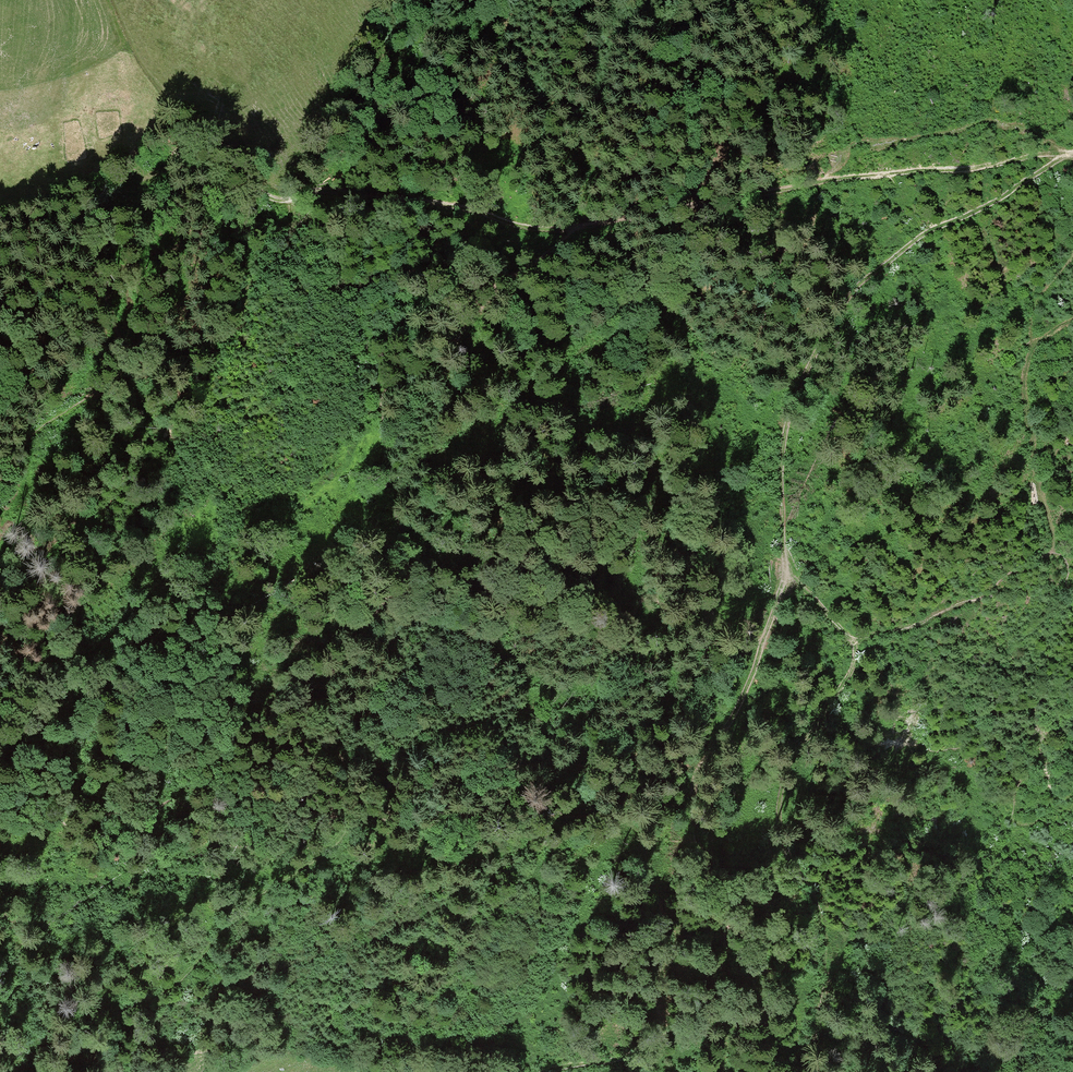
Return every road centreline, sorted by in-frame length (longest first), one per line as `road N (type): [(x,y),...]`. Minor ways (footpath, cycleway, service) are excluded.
road 1 (track): [(1066,156),(886,260),(852,292),(822,341),(785,430),(779,598),(741,703),(696,770),(694,814),(730,919),(723,964),(703,1008),(640,1057),(550,1071)]
road 2 (track): [(295,199),(301,237),(355,302),(382,399),(384,474),(413,552),(410,573),(346,646),(324,688),(323,724),(352,780),(353,811),(322,854),(253,899),(163,993),(111,1014),(58,1071)]
road 3 (track): [(1066,156),(750,187),(574,228),(447,202),(317,189),(295,199)]
road 4 (track): [(809,1071),(822,918),(782,838),(779,802),(788,765),(858,653),(852,637),(783,569)]
road 5 (track): [(295,199),(262,193),(228,165),(199,158),(168,164),(127,186),(100,214),(92,246),(98,274)]

